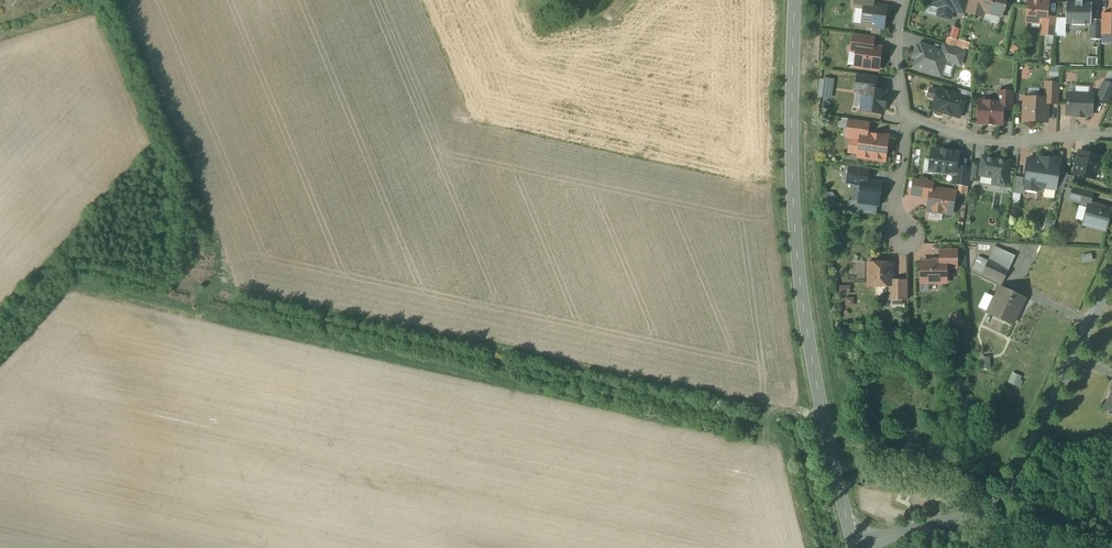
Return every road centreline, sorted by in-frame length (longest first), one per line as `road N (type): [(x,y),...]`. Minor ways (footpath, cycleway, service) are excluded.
road 1 (tertiary): [(854,547),(818,393),(796,244),(795,0)]
road 2 (residential): [(1111,280),(1016,479),(996,501),(966,517),(854,547)]
road 3 (residential): [(1111,137),(995,142),(907,117)]

